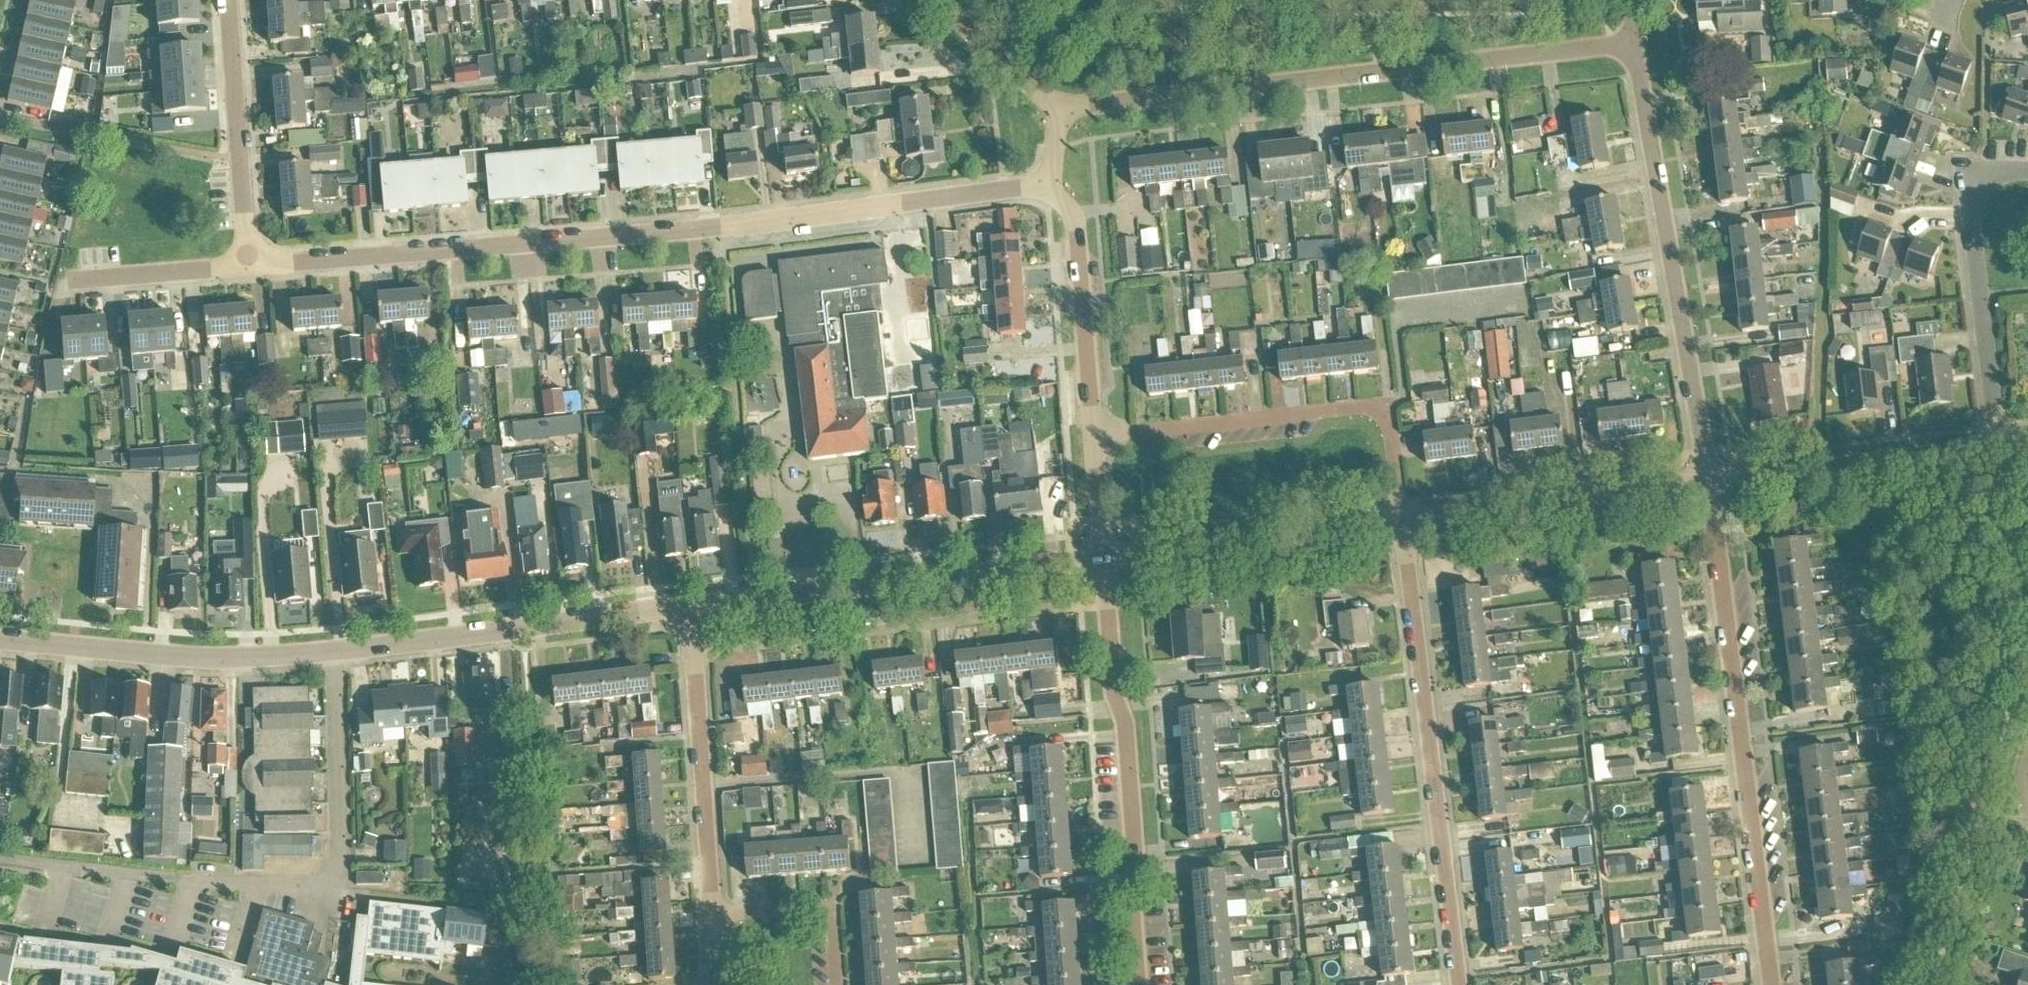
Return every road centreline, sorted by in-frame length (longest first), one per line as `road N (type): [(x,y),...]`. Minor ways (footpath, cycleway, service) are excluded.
road 1 (residential): [(249,268),(1049,188)]
road 2 (tertiary): [(0,641),(247,661),(692,610)]
road 3 (residential): [(1060,109),(1632,46)]
road 4 (residential): [(1770,984),(1709,485)]
road 5 (residential): [(1458,984),(1401,524)]
road 6 (residential): [(1709,485),(1632,46)]
road 7 (tertiary): [(692,610),(1107,559)]
road 8 (residential): [(695,652),(1109,603)]
road 9 (residential): [(1401,524),(1387,409),(1095,441)]
road 10 (residential): [(1143,984),(1109,603)]
road 11 (residential): [(1995,448),(1966,176),(2027,175)]
road 12 (tertiary): [(1401,524),(1709,485)]
road 13 (tertiary): [(1107,559),(1401,524)]
road 14 (tertiary): [(1709,485),(1995,448)]
road 15 (residential): [(249,268),(229,0)]
road 16 (residential): [(713,918),(695,652)]
road 17 (residential): [(1095,441),(1077,231),(1071,210),(1049,188)]
road 18 (residential): [(836,984),(830,910),(713,918)]
road 19 (residential): [(69,282),(249,268)]
road 20 (residential): [(1060,109),(936,0)]

